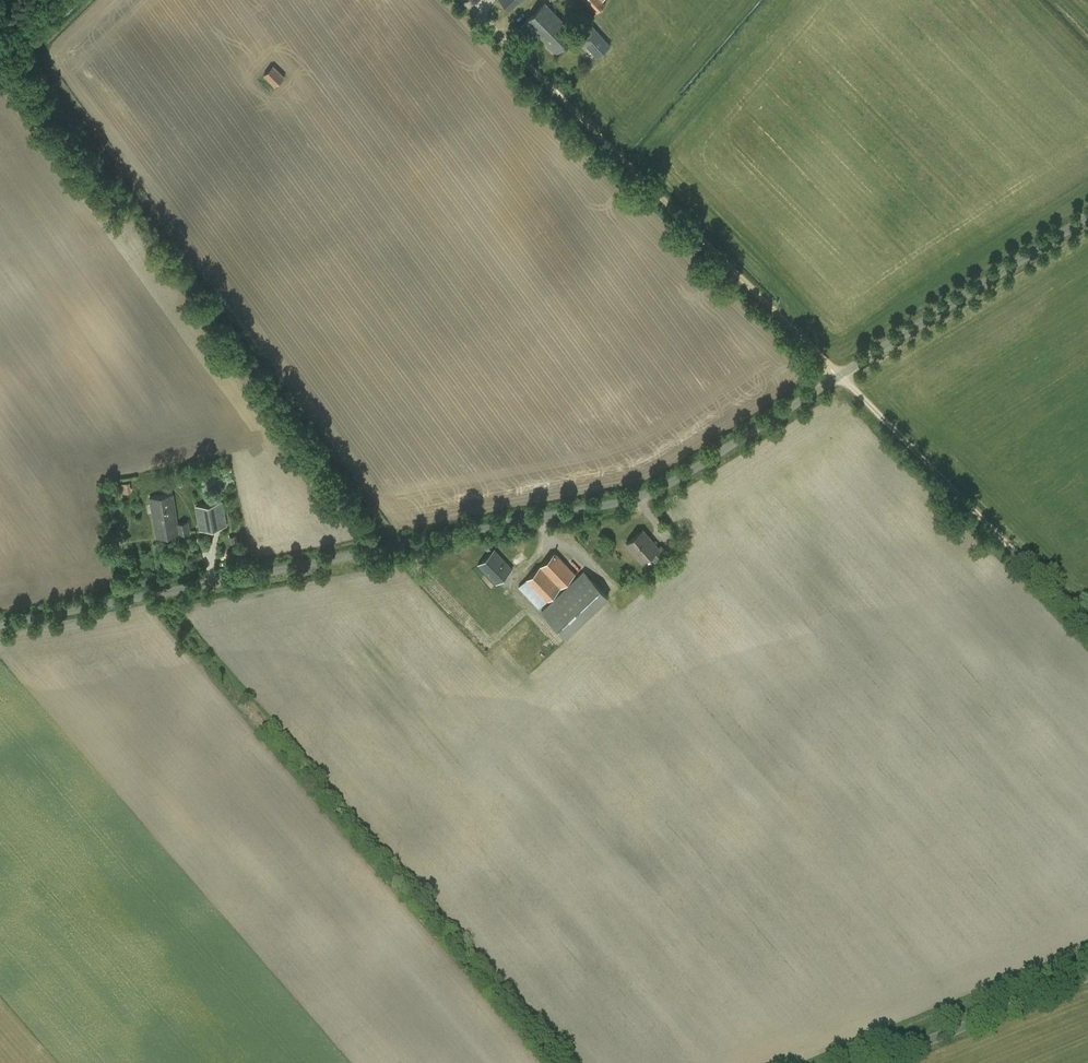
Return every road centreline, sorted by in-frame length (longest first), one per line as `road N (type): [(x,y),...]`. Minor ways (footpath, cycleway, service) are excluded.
road 1 (unclassified): [(0,627),(636,499),(1087,209)]
road 2 (track): [(1087,627),(526,55)]
road 3 (unclassified): [(871,1062),(1087,976)]

